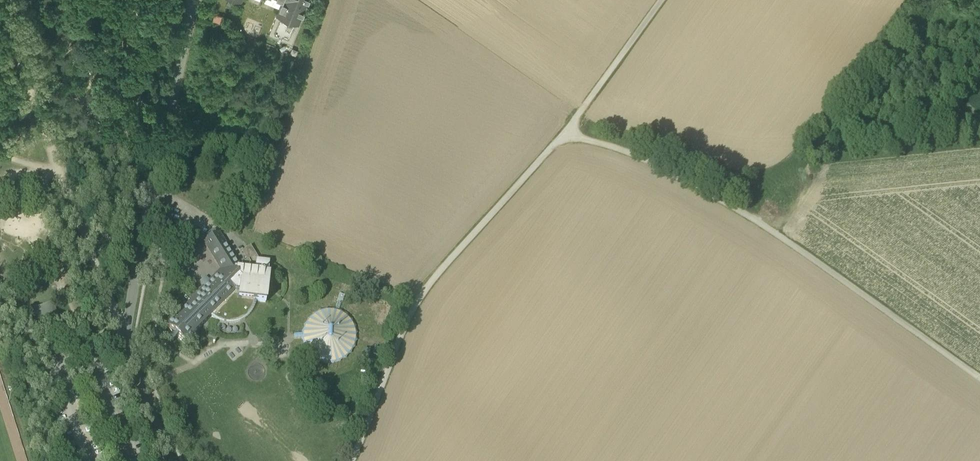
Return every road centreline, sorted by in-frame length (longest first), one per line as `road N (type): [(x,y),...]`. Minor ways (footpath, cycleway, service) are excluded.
road 1 (track): [(565,132),(634,154),(763,226),(979,379)]
road 2 (residential): [(194,0),(124,336),(170,460)]
road 3 (track): [(352,460),(413,307),(565,132)]
road 4 (track): [(0,11),(61,172)]
road 5 (track): [(565,132),(661,0)]
road 6 (track): [(124,336),(78,219)]

